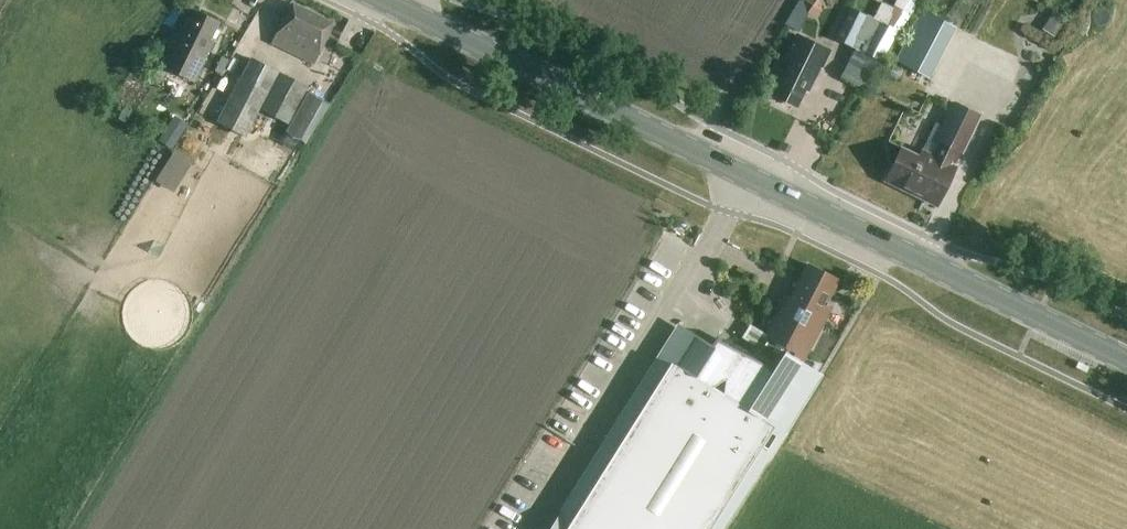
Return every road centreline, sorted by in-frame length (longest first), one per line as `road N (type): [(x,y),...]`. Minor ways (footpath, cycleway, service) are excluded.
road 1 (secondary): [(1126,357),(388,0)]

